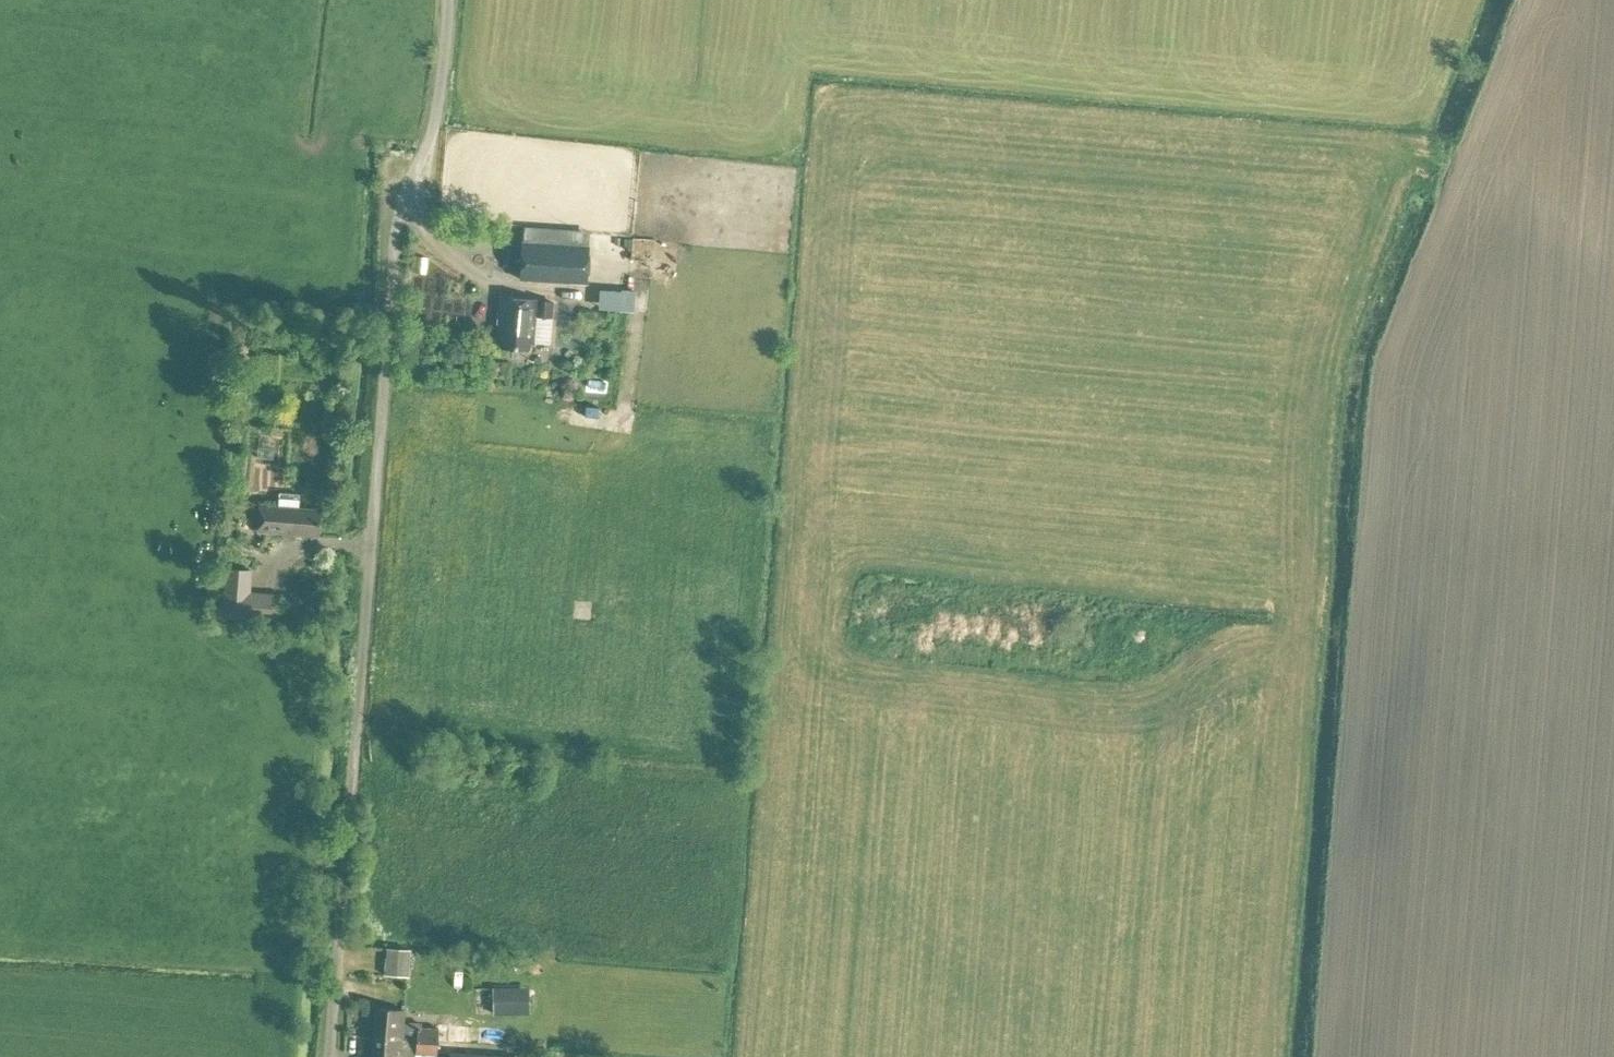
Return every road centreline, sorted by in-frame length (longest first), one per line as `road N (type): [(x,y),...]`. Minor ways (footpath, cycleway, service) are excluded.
road 1 (unclassified): [(329,1056),(399,224),(444,92),(446,0)]

